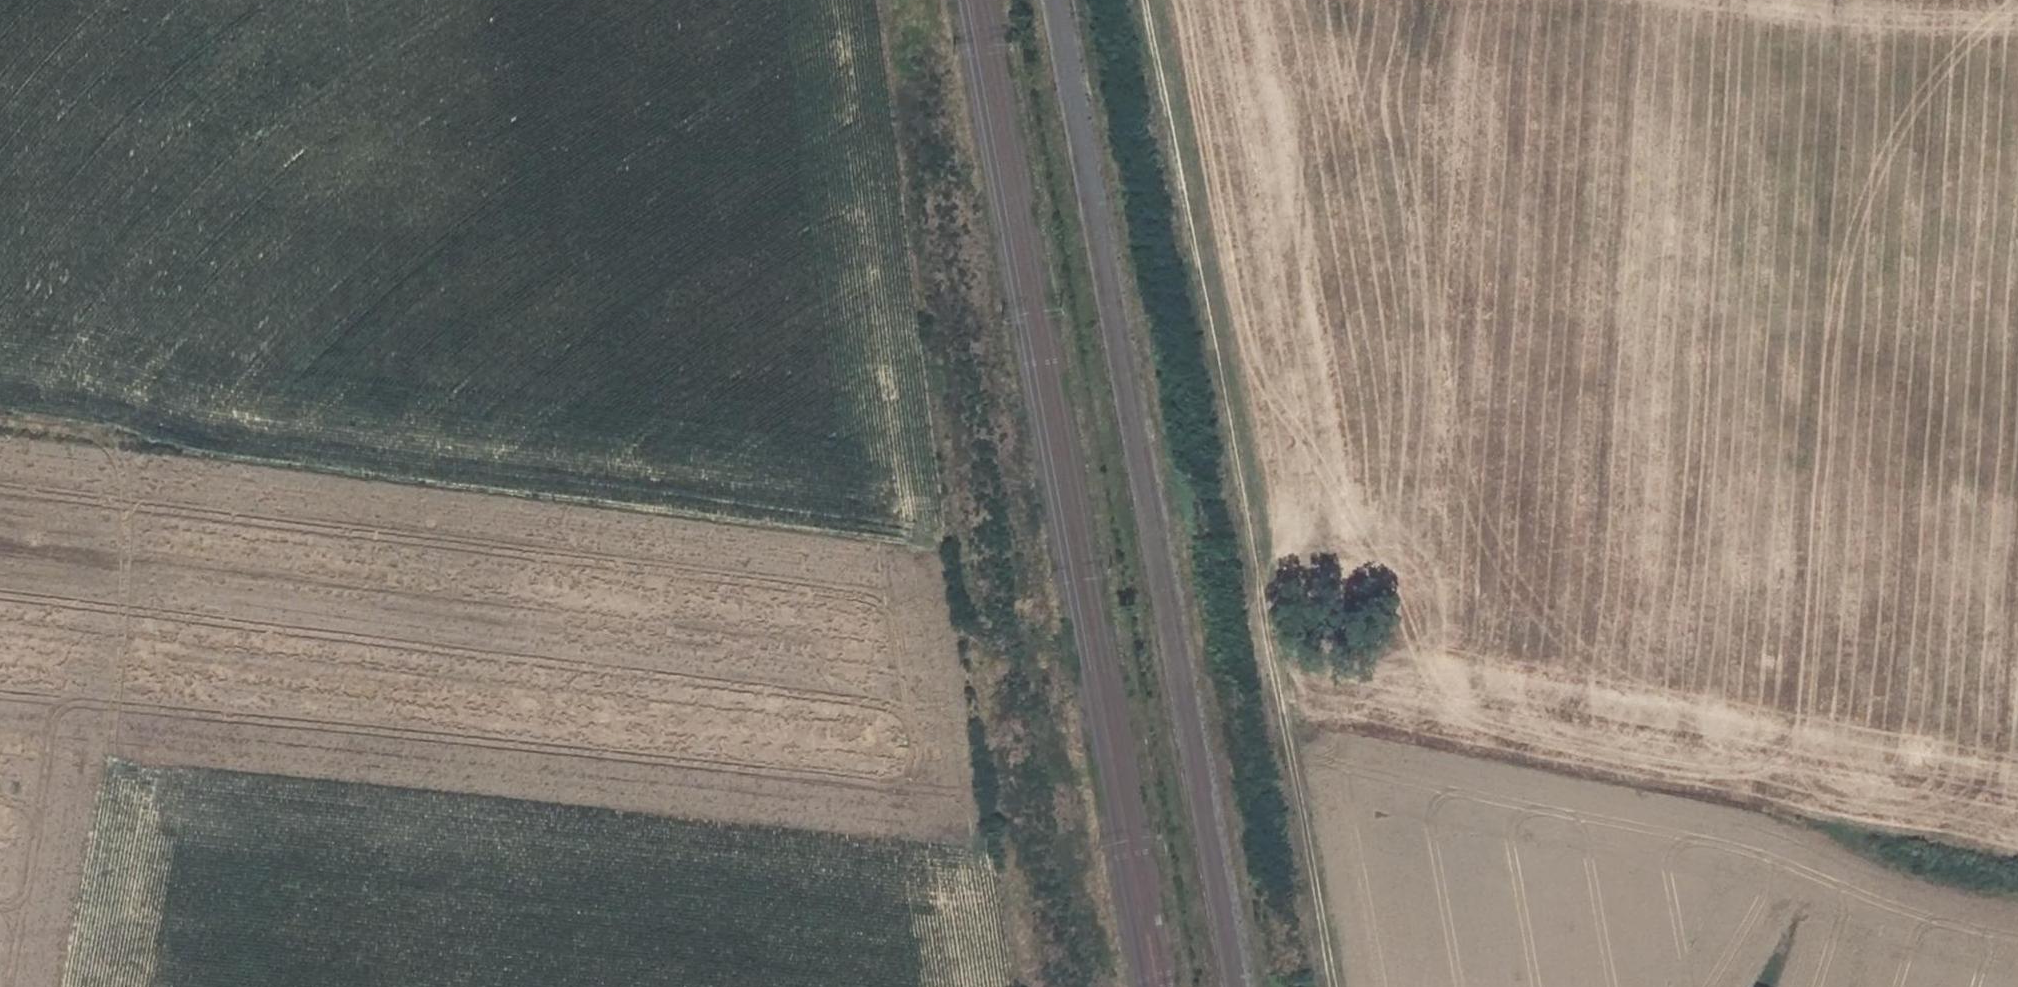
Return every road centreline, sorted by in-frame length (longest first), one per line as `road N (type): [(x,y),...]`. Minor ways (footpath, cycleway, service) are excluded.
road 1 (track): [(1146,0),(1277,610),(1343,986)]

